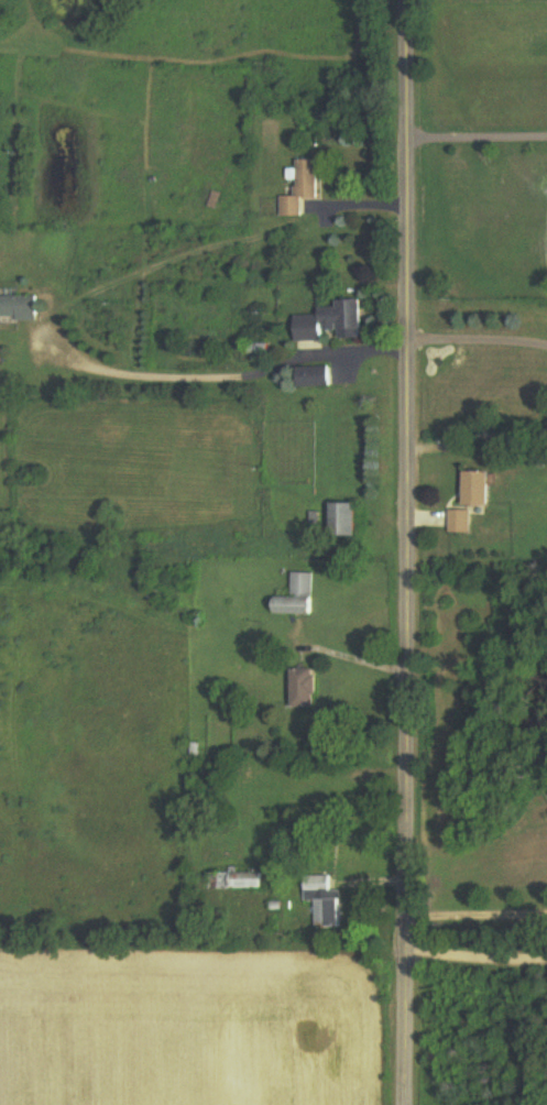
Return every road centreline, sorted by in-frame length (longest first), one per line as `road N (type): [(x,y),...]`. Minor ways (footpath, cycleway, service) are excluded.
road 1 (residential): [(408,1104),(410,0)]

